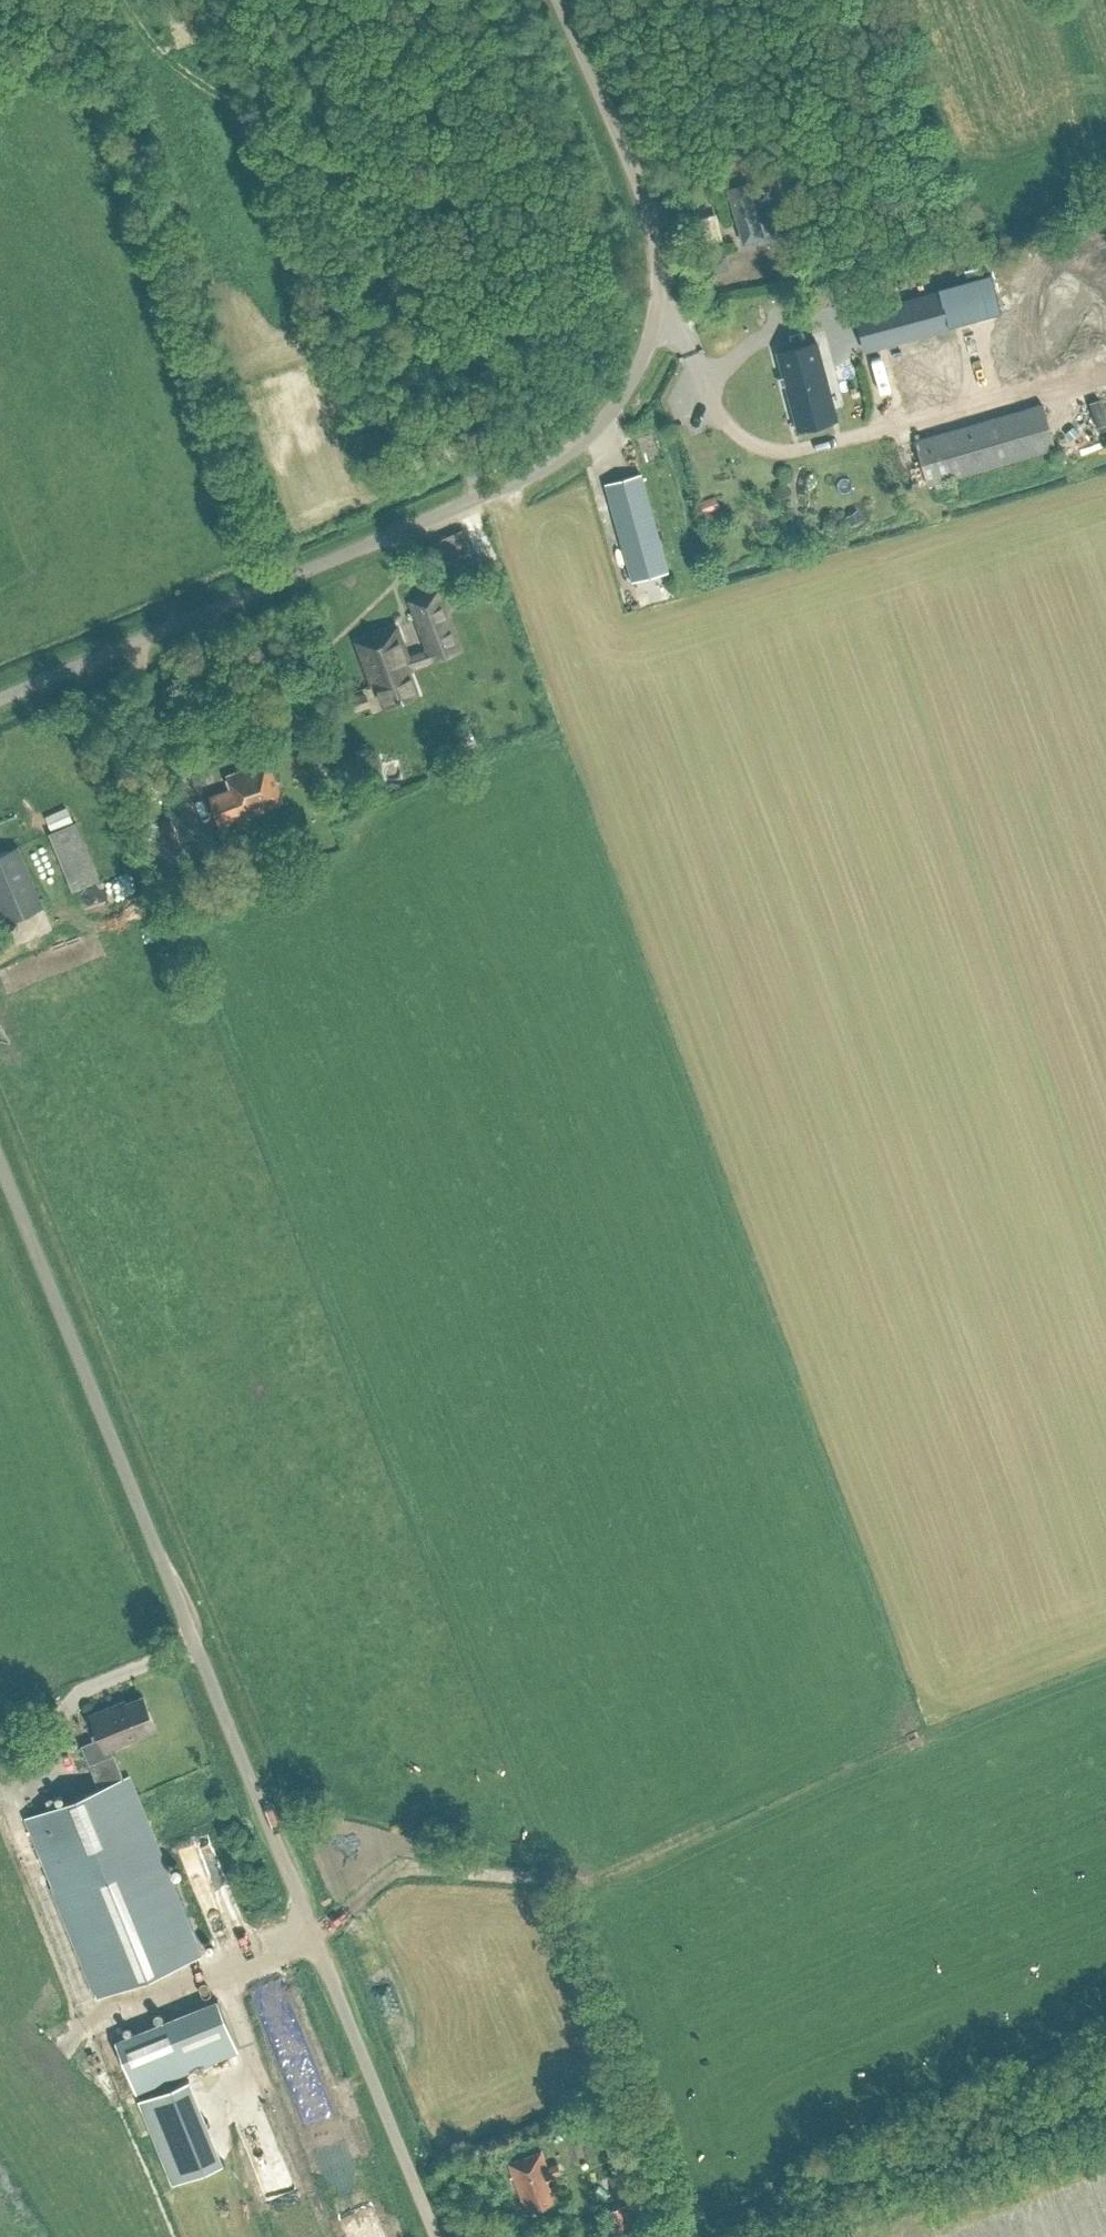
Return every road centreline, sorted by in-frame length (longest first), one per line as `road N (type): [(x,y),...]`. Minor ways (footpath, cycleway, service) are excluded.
road 1 (unclassified): [(436,2236),(0,1164)]
road 2 (unclassified): [(0,697),(520,478),(610,409),(651,326),(654,244),(630,161),(558,0)]
road 3 (track): [(0,76),(70,63),(259,588)]

